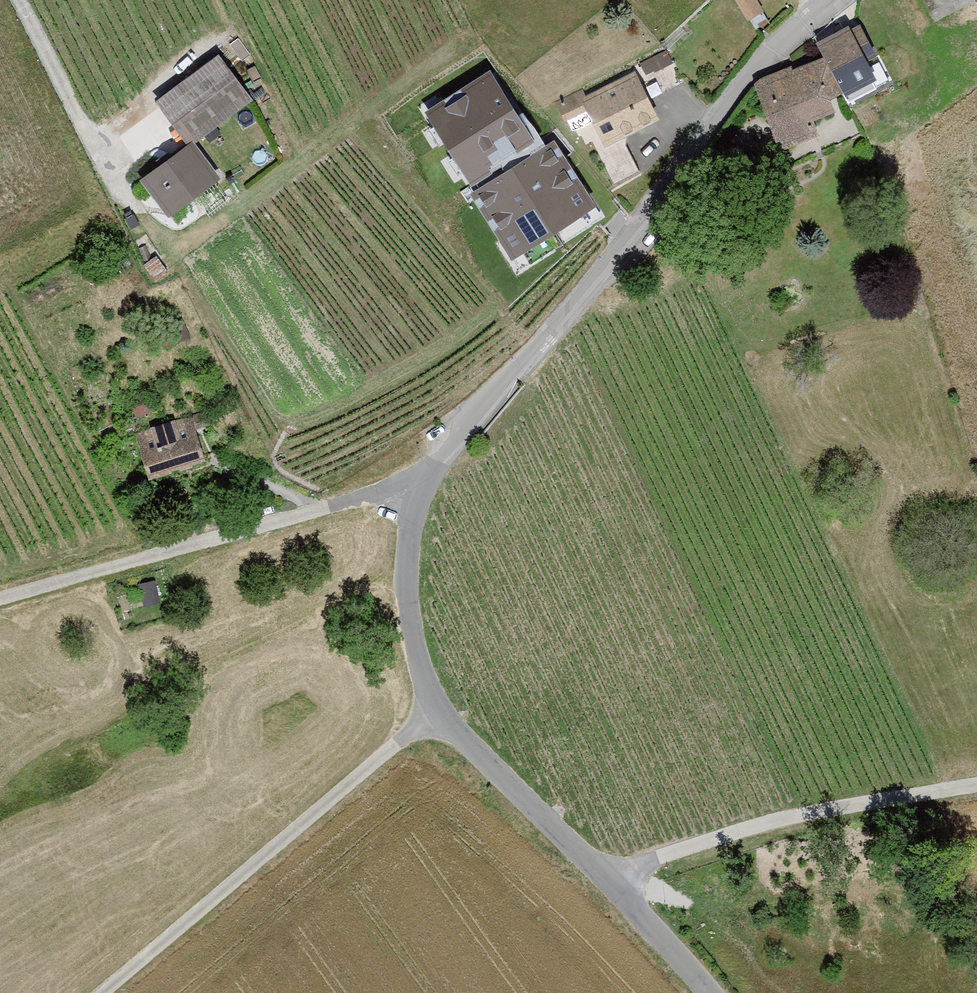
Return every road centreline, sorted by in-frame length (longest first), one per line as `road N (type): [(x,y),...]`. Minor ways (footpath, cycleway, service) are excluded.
road 1 (unclassified): [(514,372),(432,472),(411,517),(406,600),(418,662),(440,710),(465,740),(709,992)]
road 2 (residential): [(835,0),(745,76),(634,233),(514,372)]
road 3 (track): [(440,710),(103,992)]
road 4 (track): [(0,598),(377,494),(418,498)]
road 5 (track): [(976,786),(749,828),(656,858),(611,884)]

